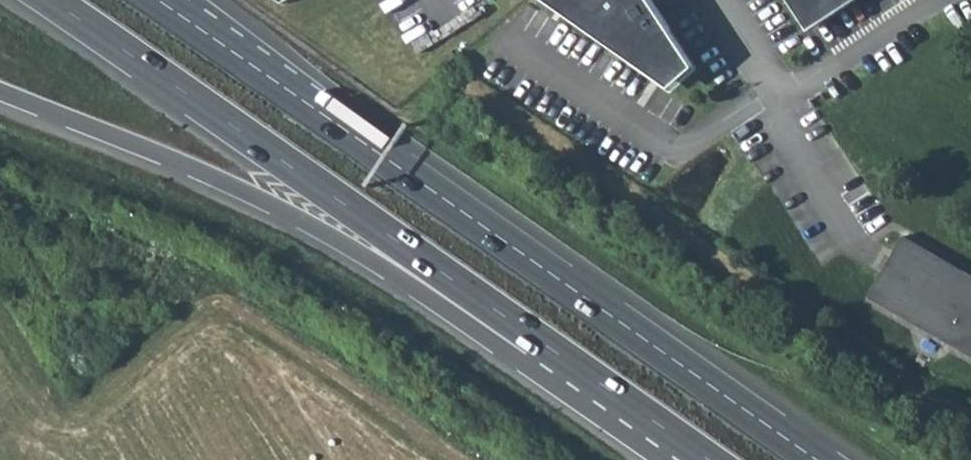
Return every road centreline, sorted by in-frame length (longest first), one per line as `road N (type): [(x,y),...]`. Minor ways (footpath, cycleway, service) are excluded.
road 1 (trunk): [(815,459),(157,0)]
road 2 (trunk): [(0,93),(222,182),(354,250),(479,331),(539,342)]
road 3 (trunk): [(51,0),(539,342)]
road 4 (trunk): [(539,342),(708,459)]

